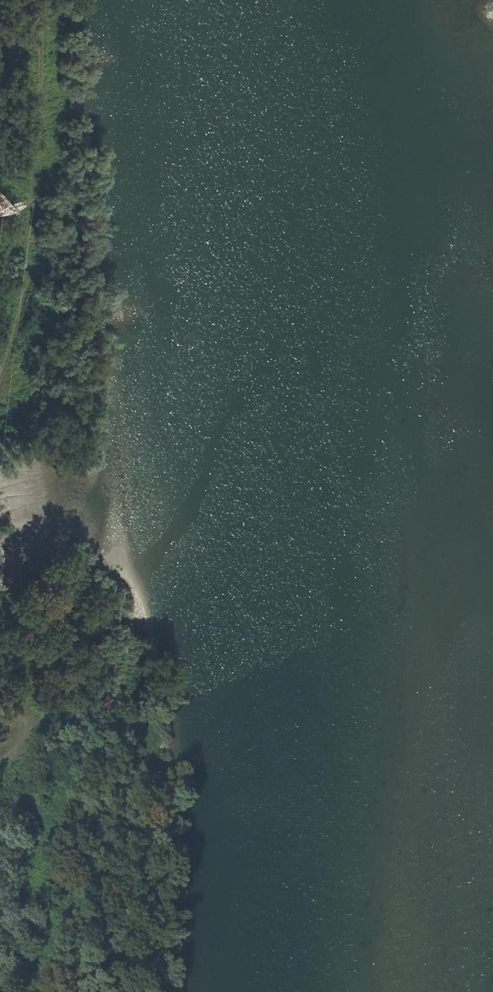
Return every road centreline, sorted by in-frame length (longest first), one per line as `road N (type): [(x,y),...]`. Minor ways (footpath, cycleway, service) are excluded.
road 1 (track): [(0,388),(29,292),(42,0)]

